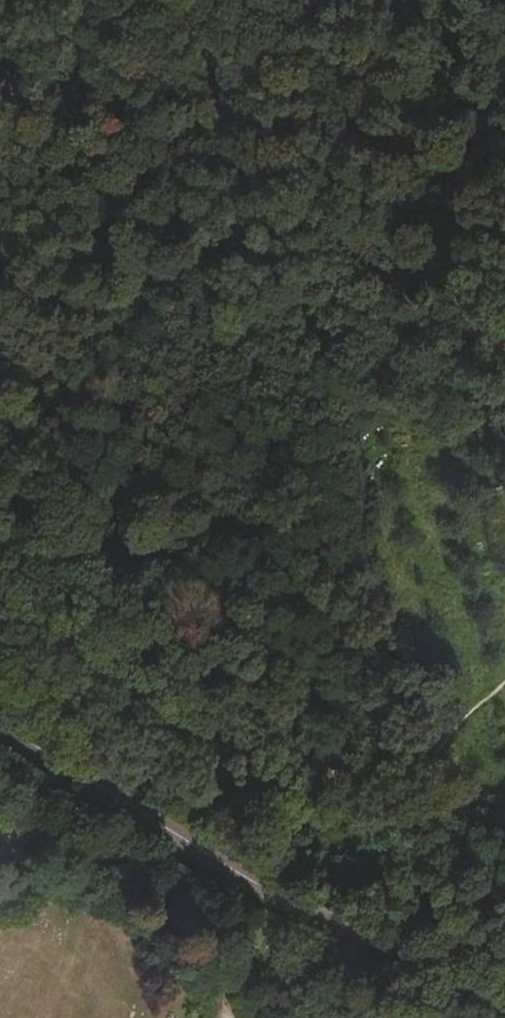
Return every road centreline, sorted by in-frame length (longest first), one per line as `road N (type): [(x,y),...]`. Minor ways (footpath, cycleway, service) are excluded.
road 1 (unclassified): [(0,724),(318,921),(504,1000)]
road 2 (track): [(504,449),(408,121),(363,0)]

